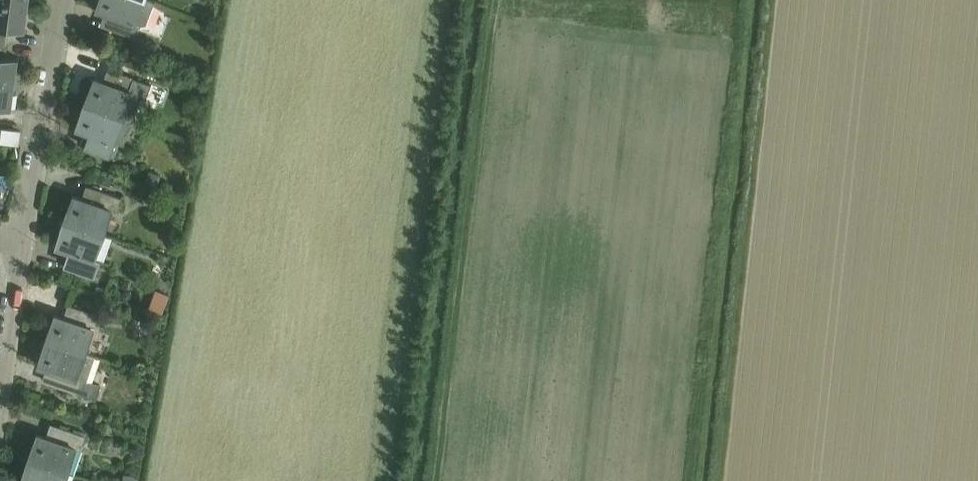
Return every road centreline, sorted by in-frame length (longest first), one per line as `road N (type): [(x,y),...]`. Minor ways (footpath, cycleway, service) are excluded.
road 1 (track): [(497,0),(436,480)]
road 2 (residential): [(23,242),(64,0)]
road 3 (residential): [(0,401),(23,242)]

